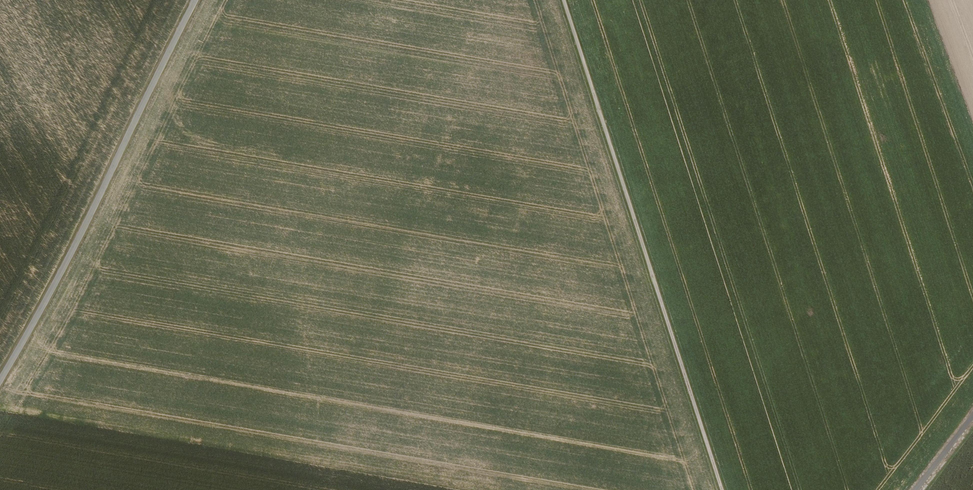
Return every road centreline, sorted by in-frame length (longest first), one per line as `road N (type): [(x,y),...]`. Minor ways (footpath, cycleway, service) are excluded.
road 1 (unclassified): [(564,0),(722,489)]
road 2 (unclassified): [(0,380),(195,0)]

